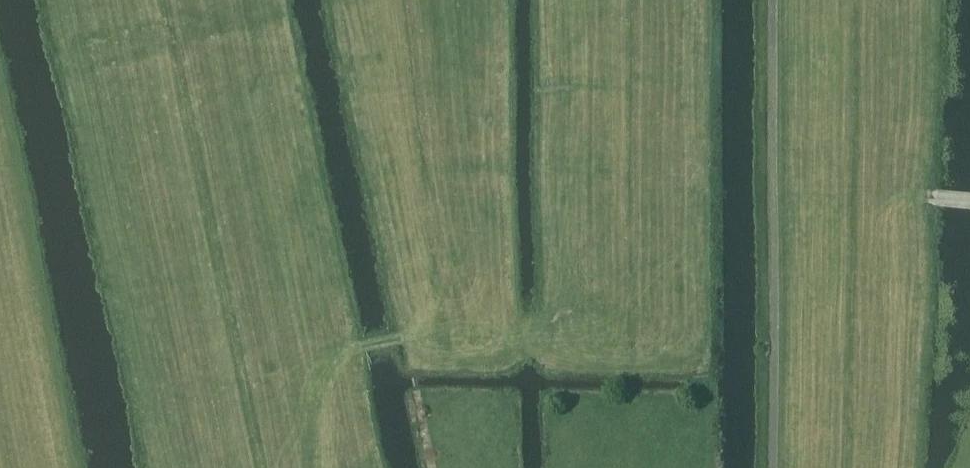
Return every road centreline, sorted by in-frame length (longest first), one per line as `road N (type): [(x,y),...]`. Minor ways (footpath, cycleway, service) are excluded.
road 1 (track): [(774,0),(771,467)]

